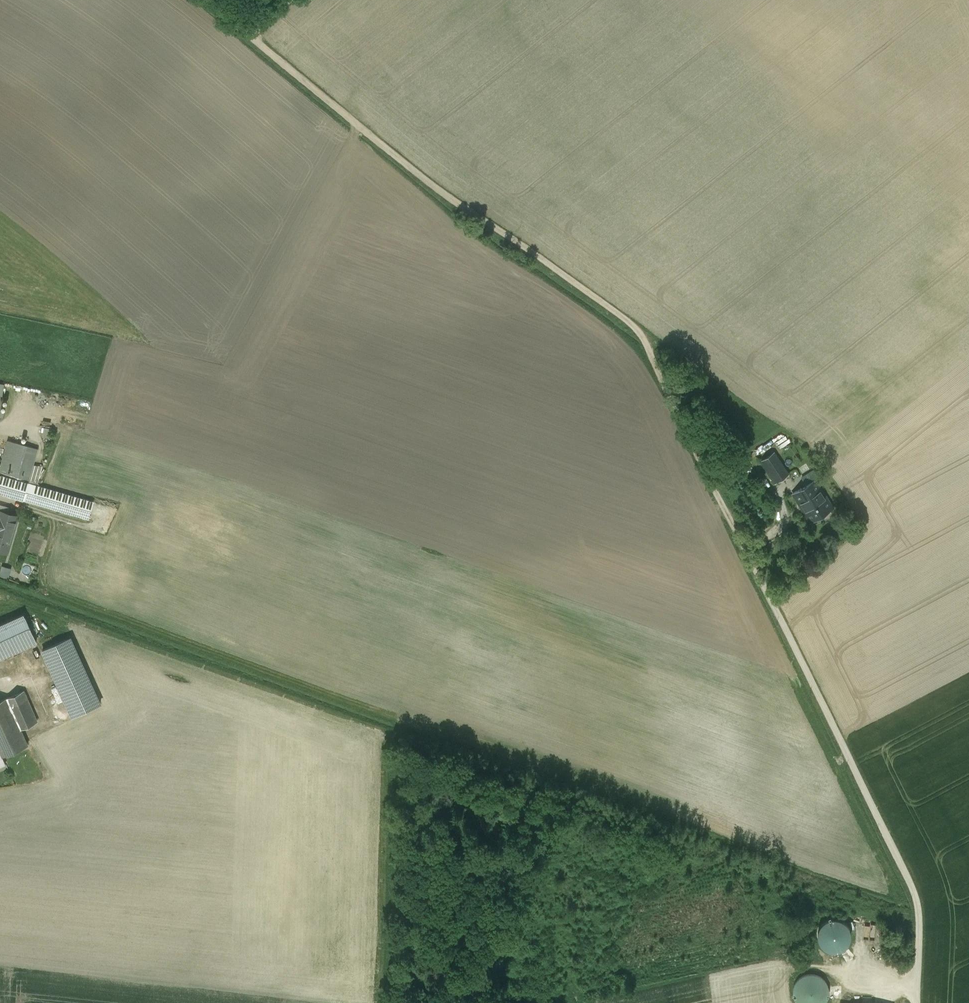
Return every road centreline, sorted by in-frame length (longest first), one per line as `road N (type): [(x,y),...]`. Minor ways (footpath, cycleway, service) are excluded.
road 1 (track): [(241,32),(452,204),(639,337),(708,478)]

